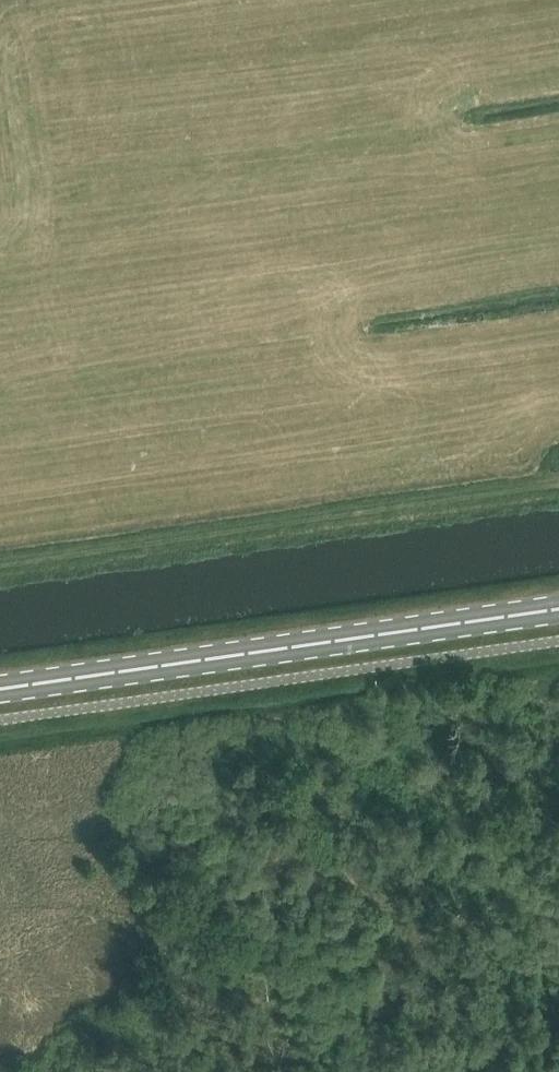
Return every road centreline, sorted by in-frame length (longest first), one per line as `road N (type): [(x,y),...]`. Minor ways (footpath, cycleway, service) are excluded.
road 1 (primary): [(0,696),(558,617)]

